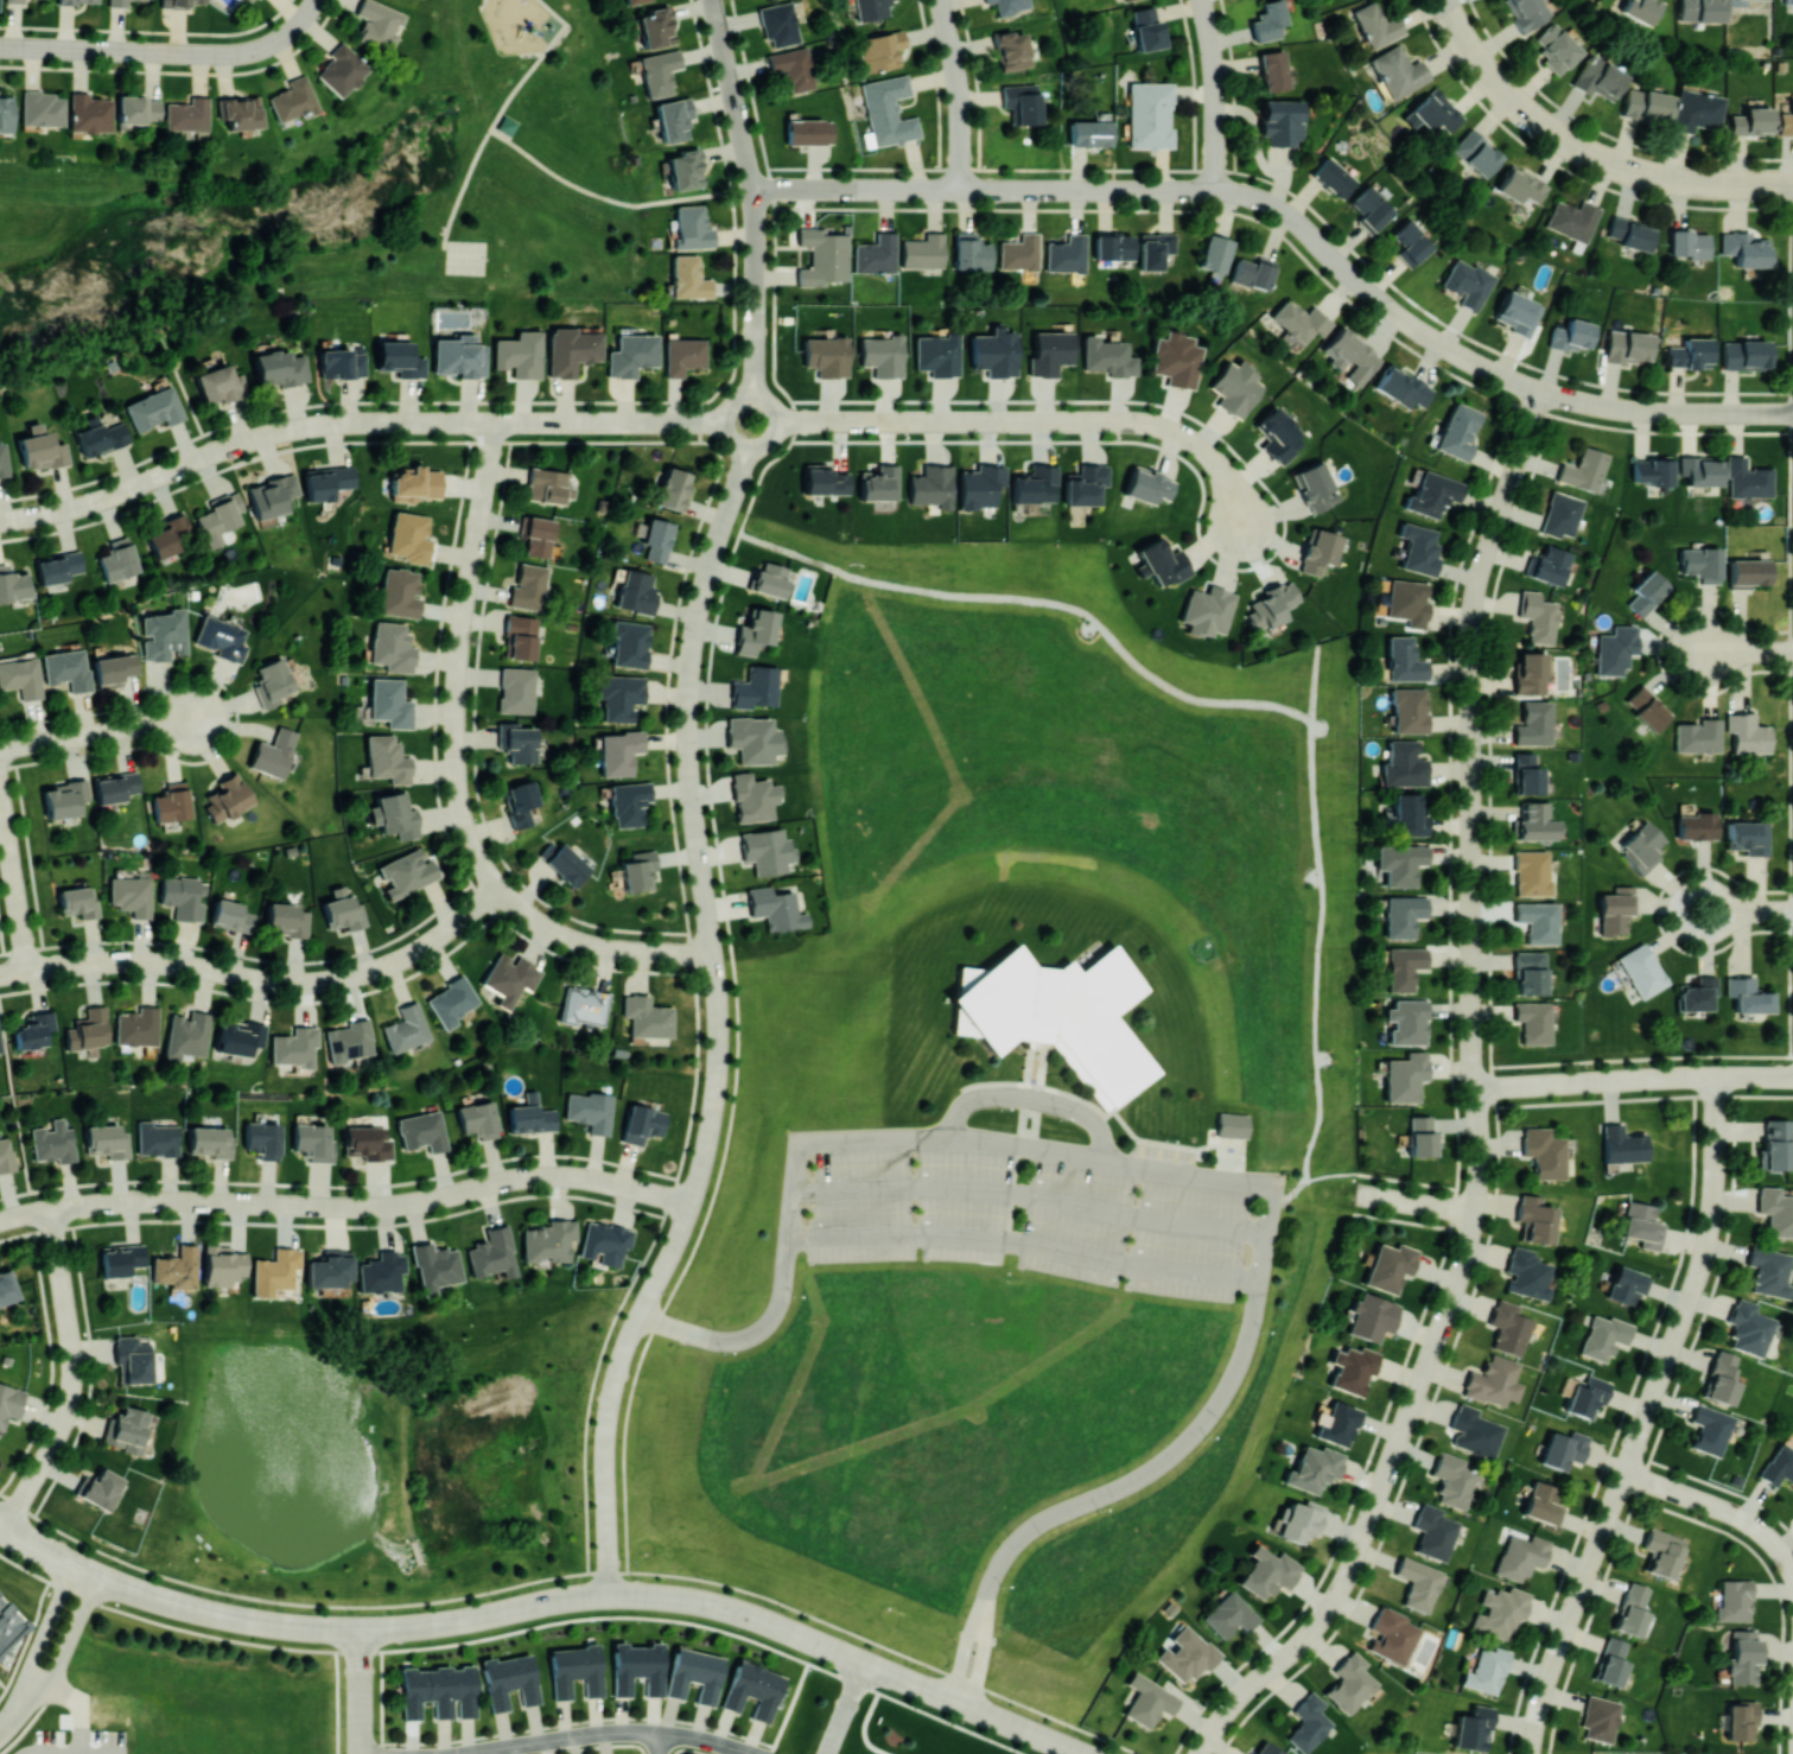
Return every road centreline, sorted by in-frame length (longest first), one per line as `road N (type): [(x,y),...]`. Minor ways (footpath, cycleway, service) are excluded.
road 1 (residential): [(1475,1088),(1480,1165),(1470,1241),(1349,1574),(1316,1627),(1232,1707),(1200,1753)]
road 2 (residential): [(1717,1076),(1716,1187),(1702,1265),(1549,1680),(1532,1753)]
road 3 (residential): [(1543,389),(1474,605),(1473,1050)]
road 4 (residential): [(88,1205),(399,1203),(566,1175),(692,1202)]
road 5 (residential): [(712,954),(571,939),(522,909),(492,878),(469,835),(458,782),(457,678),(470,578)]
road 6 (residential): [(1241,525),(1210,455),(1155,424),(776,421)]
road 7 (residential): [(719,535),(688,698),(689,786),(712,946)]
road 8 (residential): [(400,959),(352,977),(293,983),(114,961),(0,974)]
road 9 (residential): [(0,518),(97,500),(267,433),(357,421)]
road 10 (residential): [(751,188),(1113,190)]
road 11 (residential): [(1460,352),(1543,389),(1627,409),(1792,412)]
road 12 (residential): [(53,1208),(74,1353),(70,1402),(57,1440),(5,1525)]
road 13 (residential): [(0,46),(234,55),(275,42),(315,0)]
road 14 (residential): [(656,1284),(624,1352),(609,1412),(612,1594)]
road 15 (residential): [(1475,1088),(1792,1076)]
road 16 (residential): [(458,1753),(648,1731),(754,1753)]
road 17 (residential): [(97,1575),(222,1615),(358,1629)]
road 18 (residential): [(827,1646),(1064,1747)]
road 19 (residential): [(358,1629),(612,1594)]
road 20 (residential): [(612,1594),(707,1603),(827,1646)]
road 21 (residential): [(1582,151),(1681,179),(1792,184)]
road 22 (residential): [(0,746),(201,717)]
road 23 (residential): [(1626,1472),(1757,1526),(1792,1572)]
road 24 (residential): [(960,189),(958,81),(941,0)]
road 25 (residential): [(712,0),(750,182)]
road 26 (residential): [(0,790),(26,971)]
road 27 (residential): [(1215,190),(1212,43)]
road 28 (residential): [(357,421),(496,421)]
road 29 (residential): [(72,1563),(39,1642),(31,1693)]
road 30 (residential): [(31,1693),(64,1651),(97,1575)]
road 31 (residential): [(496,421),(632,421)]
road 32 (residential): [(712,946),(717,1079)]
road 33 (residential): [(717,1079),(692,1202)]
road 34 (residential): [(358,1629),(361,1753)]
road 35 (residential): [(1356,1194),(1476,1212)]

